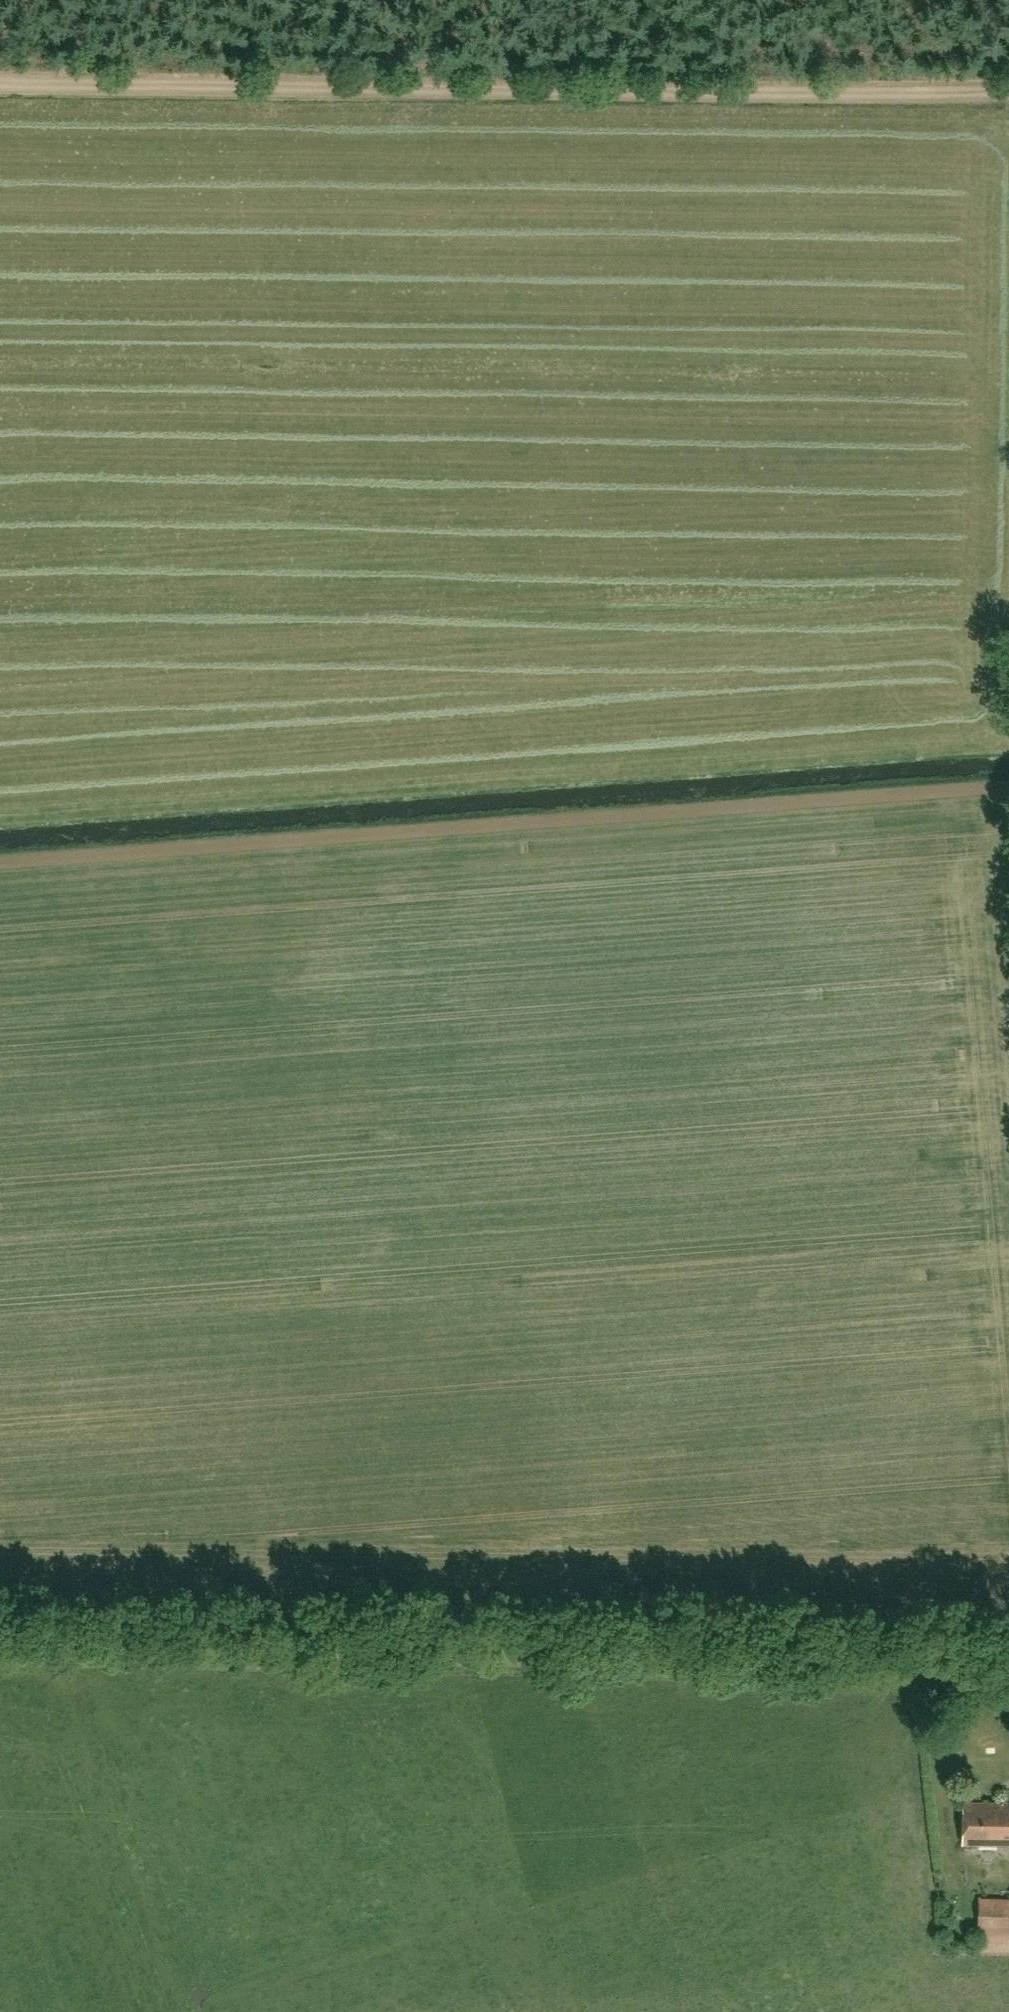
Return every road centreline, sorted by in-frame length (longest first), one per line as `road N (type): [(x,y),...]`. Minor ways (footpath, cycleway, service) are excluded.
road 1 (unclassified): [(1008,1668),(0,1652)]
road 2 (unclassified): [(0,83),(1008,92)]

